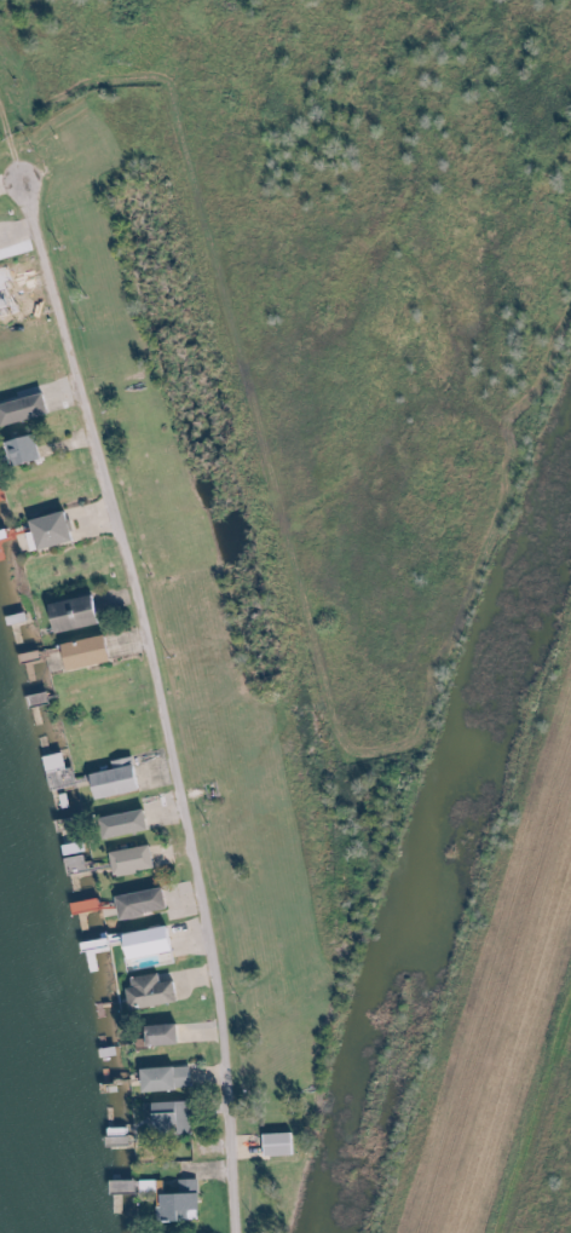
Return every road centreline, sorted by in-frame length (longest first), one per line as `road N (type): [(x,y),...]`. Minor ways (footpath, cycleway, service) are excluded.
road 1 (residential): [(236,1232),(223,1013),(166,704),(21,179)]

